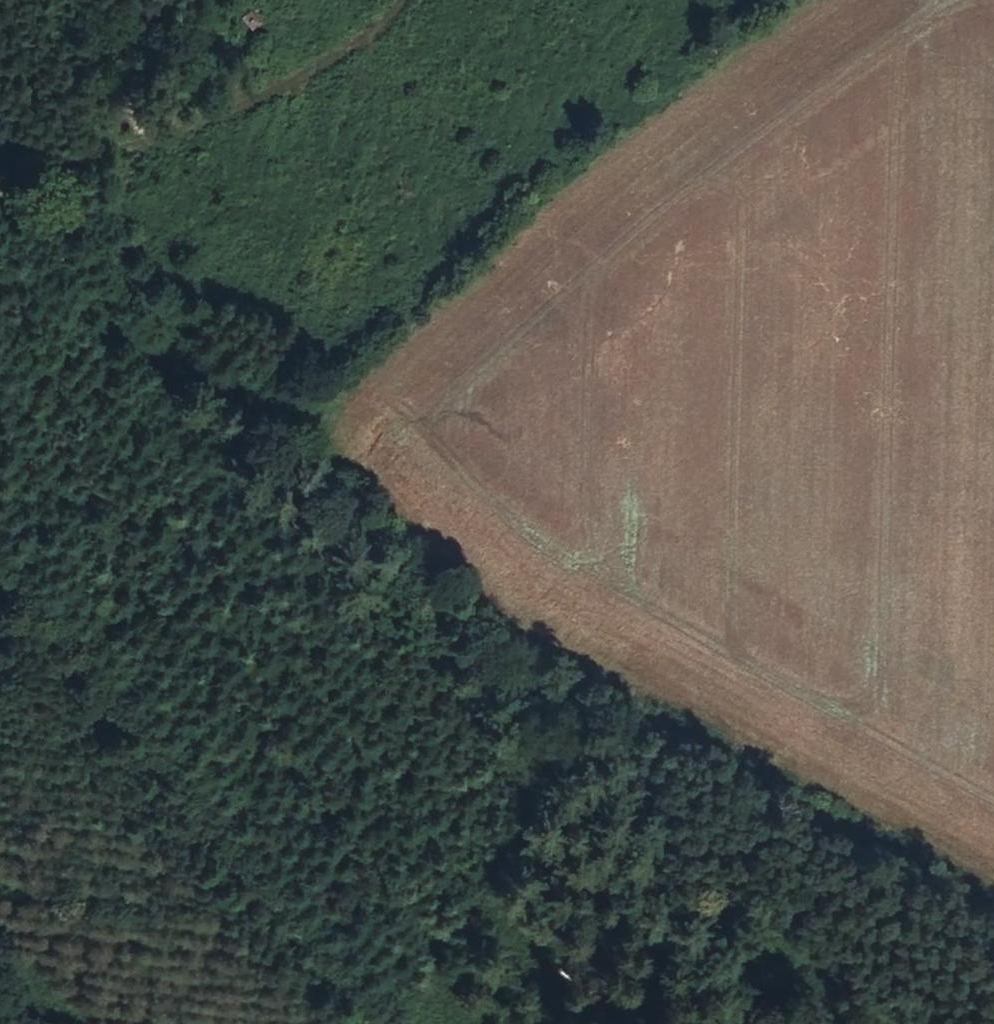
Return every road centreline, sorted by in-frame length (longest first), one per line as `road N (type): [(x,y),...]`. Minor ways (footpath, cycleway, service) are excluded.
road 1 (track): [(0,187),(73,158),(239,113),(386,0)]

